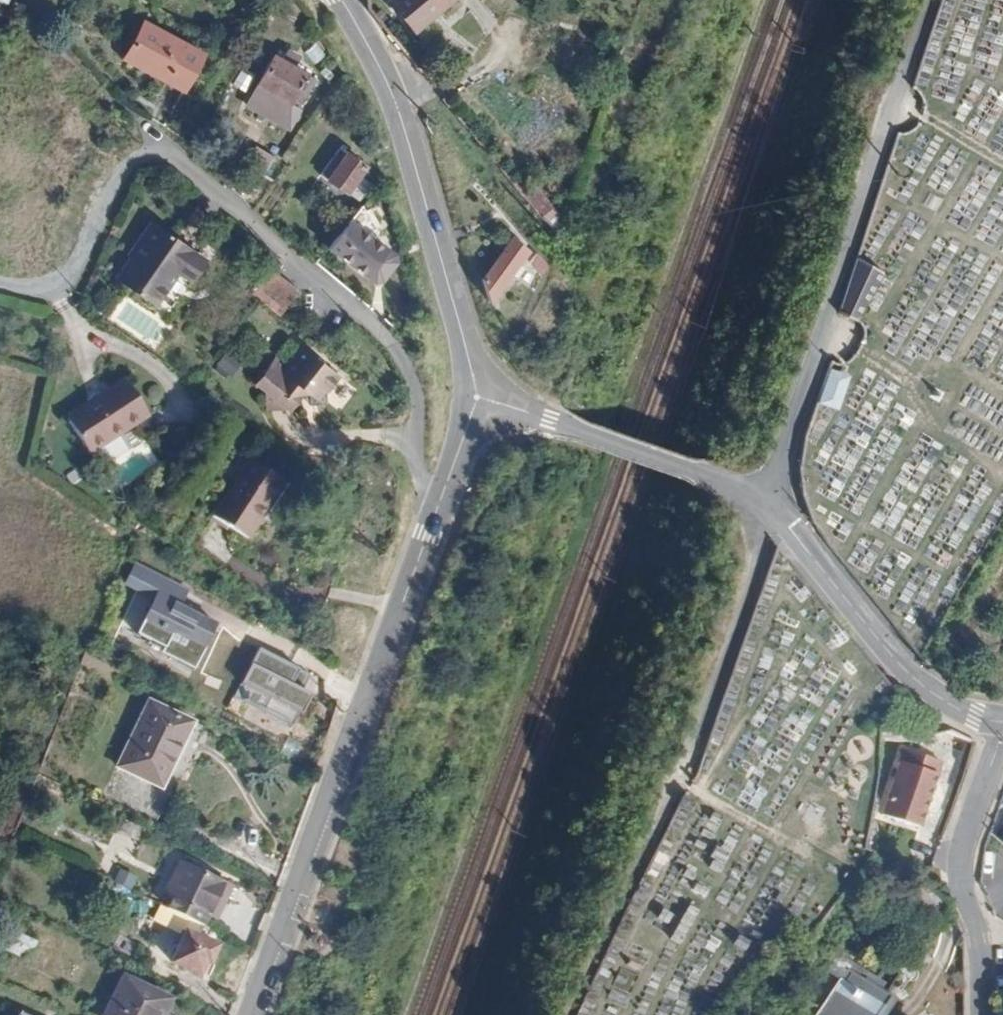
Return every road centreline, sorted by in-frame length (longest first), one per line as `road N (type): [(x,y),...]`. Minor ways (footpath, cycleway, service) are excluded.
road 1 (residential): [(927,0),(766,506)]
road 2 (tertiary): [(431,528),(252,1014)]
road 3 (residential): [(431,528),(420,411),(396,347),(188,161)]
road 4 (tertiary): [(478,396),(393,92),(343,0)]
road 5 (residential): [(1002,724),(972,717),(929,691),(766,506)]
road 6 (residential): [(766,506),(478,396)]
road 7 (residential): [(981,1014),(981,937),(961,846),(1002,730)]
road 8 (tertiary): [(478,396),(431,528)]

